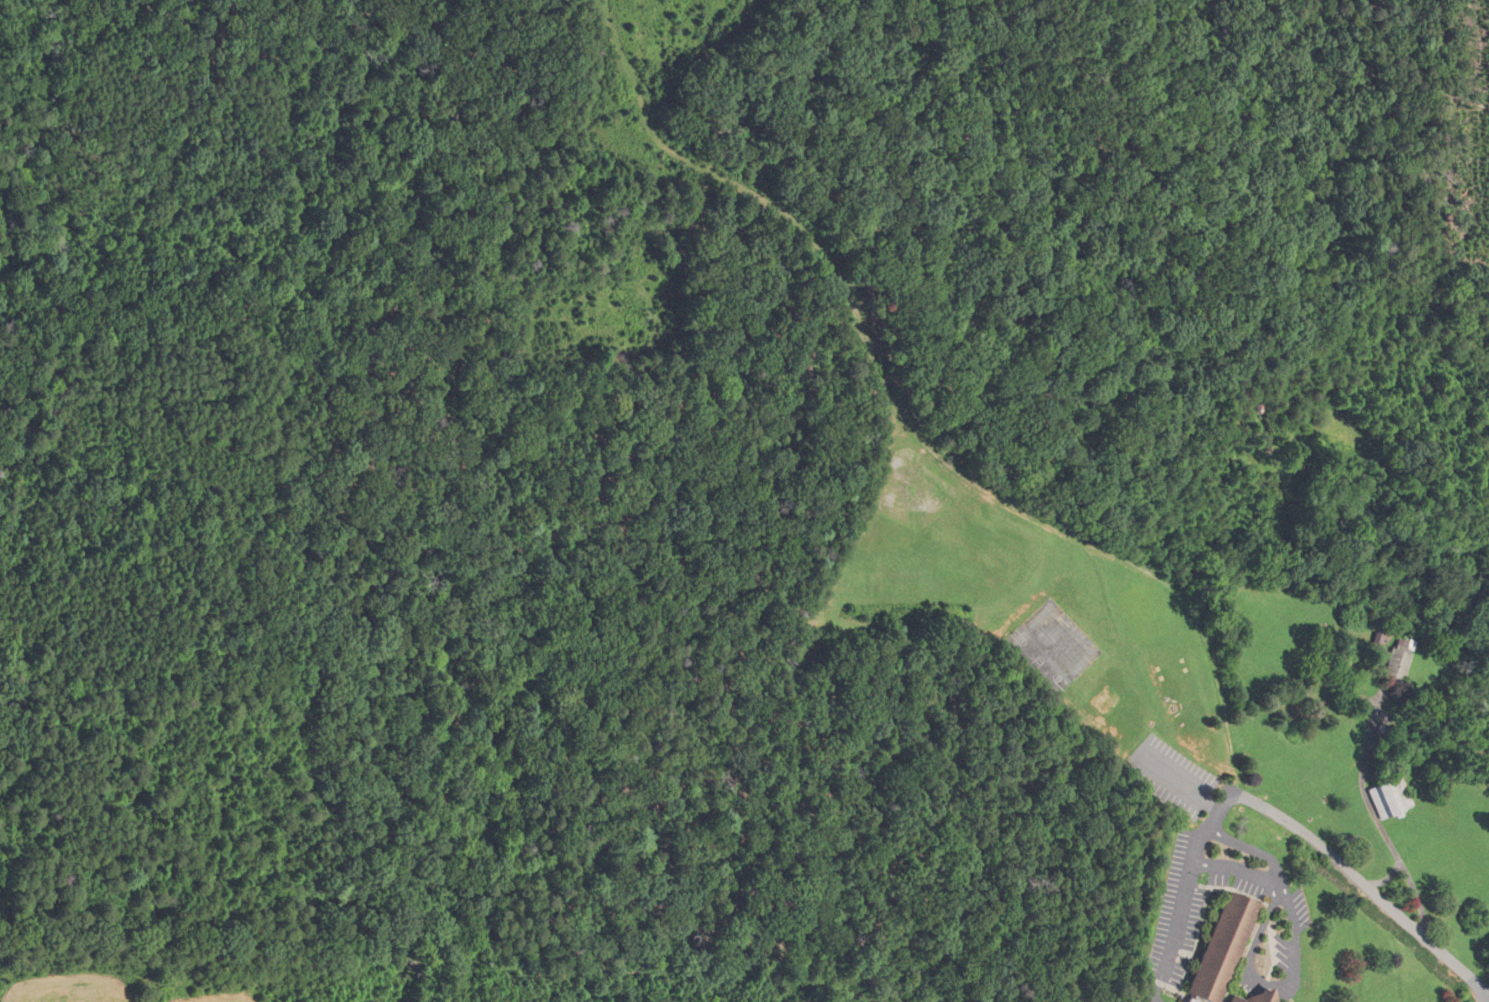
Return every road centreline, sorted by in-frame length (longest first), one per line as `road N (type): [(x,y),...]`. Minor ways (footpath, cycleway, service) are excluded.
road 1 (residential): [(1488,993),(1310,835),(1224,786)]

